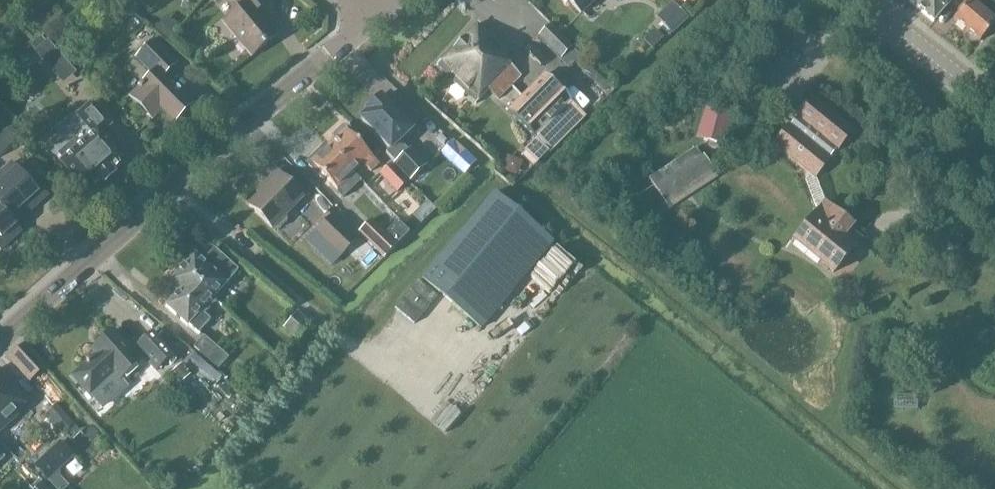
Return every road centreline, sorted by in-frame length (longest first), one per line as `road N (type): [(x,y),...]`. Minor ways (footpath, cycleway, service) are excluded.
road 1 (tertiary): [(0,341),(375,17)]
road 2 (tertiary): [(994,103),(866,0)]

